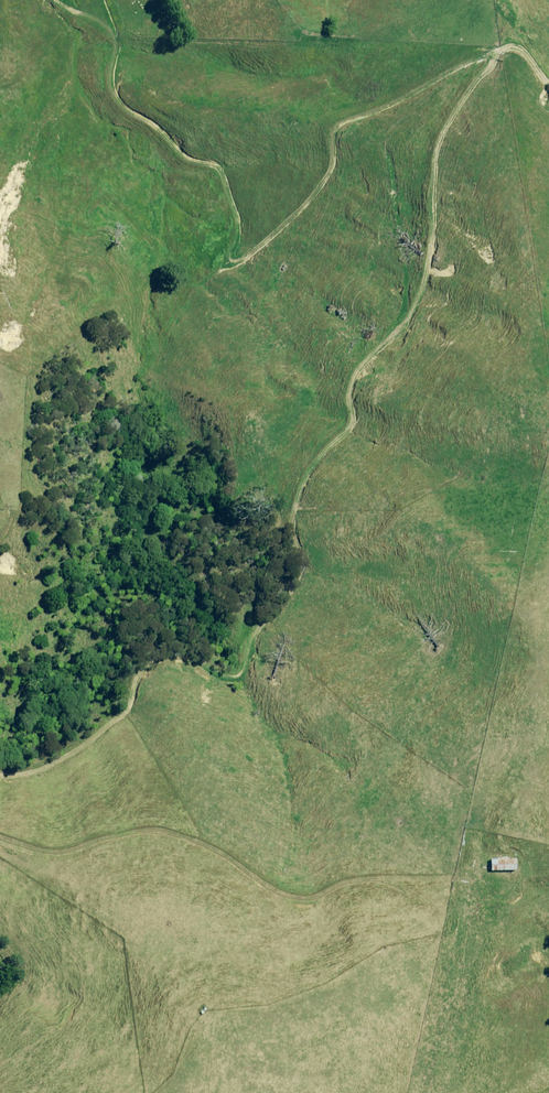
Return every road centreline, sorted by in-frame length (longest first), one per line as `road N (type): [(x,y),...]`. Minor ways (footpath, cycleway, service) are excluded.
road 1 (track): [(500,51),(444,129),(435,157),(434,233),(416,306),(398,336),(363,362),(346,395),(350,428),(313,470),(297,535),(235,679),(195,664),(139,663),(128,714),(37,767),(0,777)]
road 2 (track): [(60,0),(107,26),(121,45),(110,78),(117,103),(192,161),(219,168),(239,235),(228,262),(238,264),(300,211),(333,168),(337,125),(500,51)]
road 3 (track): [(0,835),(56,853),(154,828),(221,852),(281,892),(316,898),(353,882),(453,878)]

